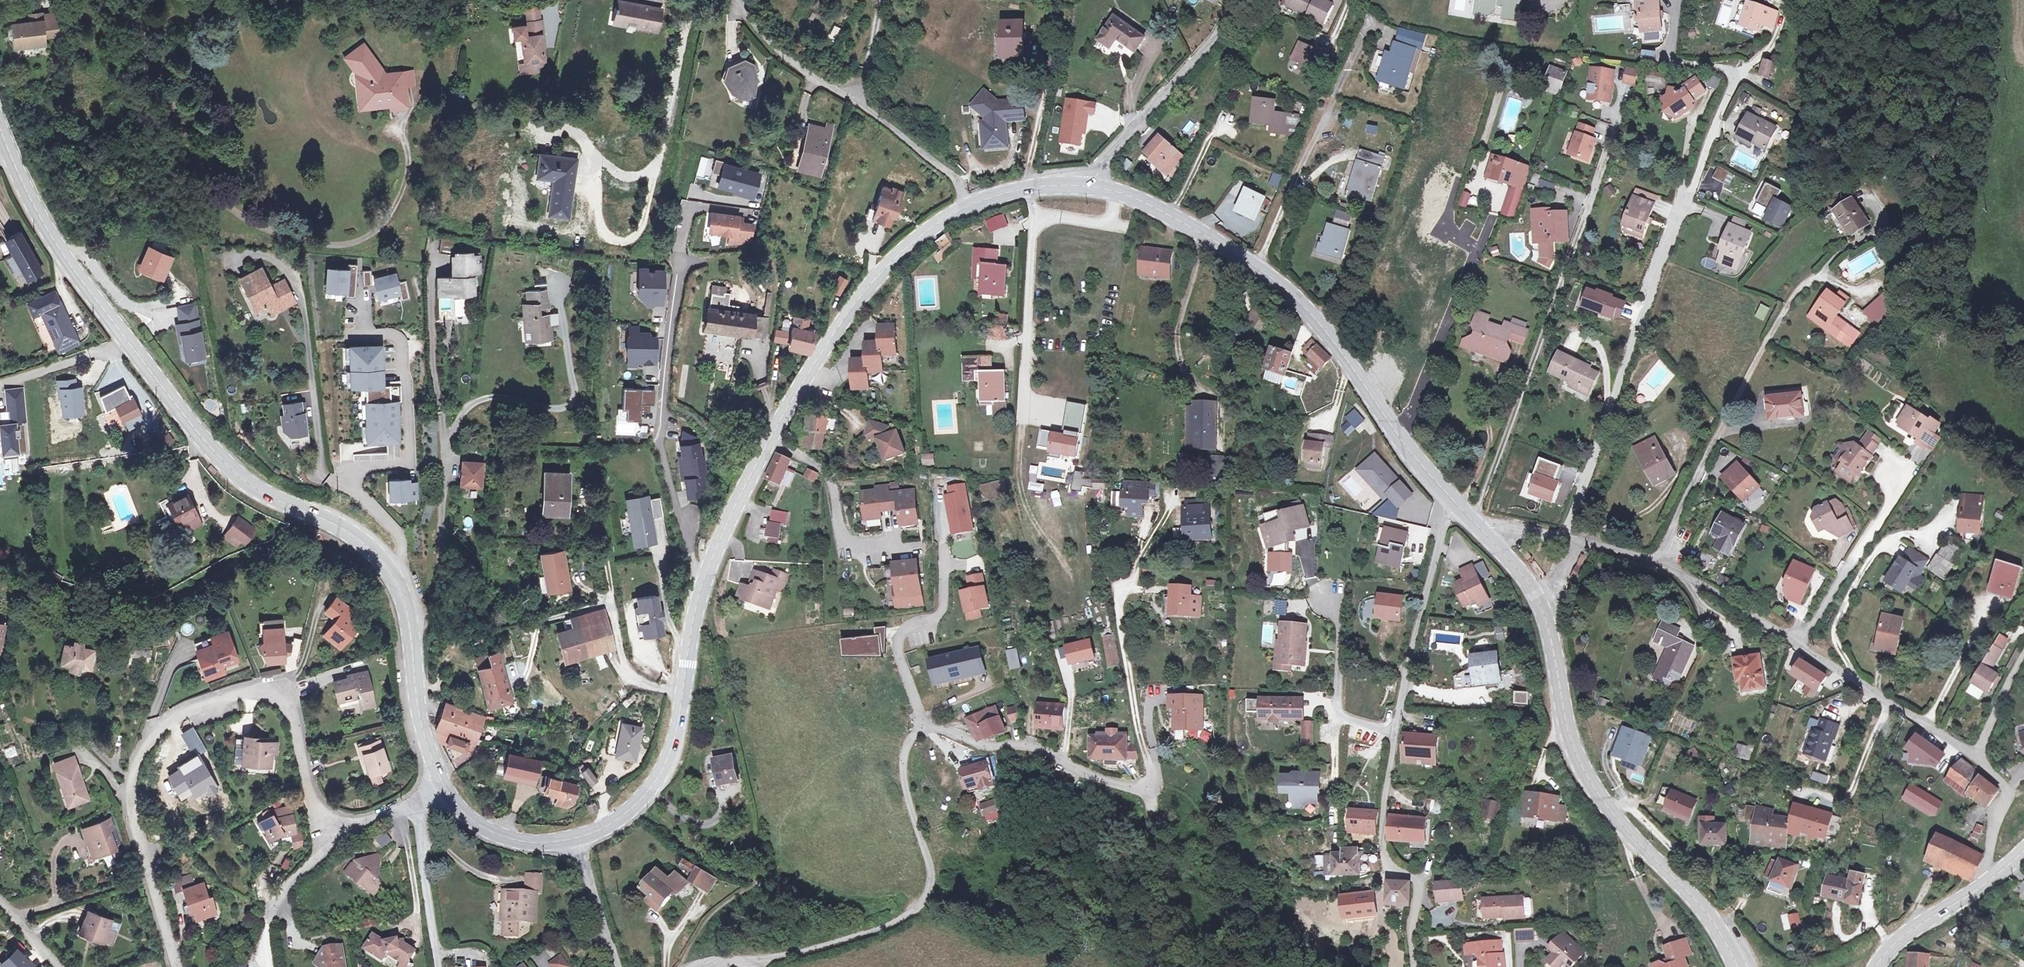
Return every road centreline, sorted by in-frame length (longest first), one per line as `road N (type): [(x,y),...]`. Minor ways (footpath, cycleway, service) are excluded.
road 1 (secondary): [(0,125),(23,186),(79,281),(201,439),(242,481),(363,540),(391,569),(409,604),(411,660),(440,779)]
road 2 (residential): [(1566,536),(1661,258),(1735,79),(1733,69),(1658,61)]
road 3 (residential): [(176,966),(125,799),(152,731),(230,696),(287,691),(320,816),(345,827)]
road 4 (residential): [(1452,500),(1400,703),(1383,819),(1392,872),(1417,881),(1414,966)]
road 5 (secondary): [(706,580),(819,353),(874,278),(971,203)]
road 6 (unclassified): [(923,727),(902,759),(932,872),(926,899),(877,932),(696,966)]
road 7 (secondary): [(1735,966),(1713,923),(1609,813),(1577,760),(1547,612)]
road 8 (secondary): [(1400,439),(1300,298),(1172,217),(1091,187)]
road 9 (residential): [(690,205),(659,439),(695,575),(706,580)]
road 10 (residential): [(971,203),(955,179),(815,76),(735,0)]
road 11 (secondary): [(575,840),(650,790),(672,742),(706,580)]
road 12 (unclassified): [(1138,732),(1152,774),(1142,788),(1091,777),(1019,743),(977,742),(923,727)]
road 13 (residential): [(1091,187),(1175,81),(1258,0)]
road 14 (residential): [(1800,646),(1659,564),(1580,539)]
road 15 (residential): [(1490,220),(1400,439)]
road 16 (residential): [(1892,467),(1907,475),(1800,646)]
road 17 (residential): [(1975,756),(1800,646)]
road 18 (residential): [(945,566),(945,606),(935,621),(904,630),(898,645),(923,727)]
road 19 (residential): [(345,827),(273,902),(264,931),(271,966)]
road 20 (residential): [(439,966),(413,800)]
road 21 (secondary): [(440,779),(461,817),(487,830),(521,842),(575,840)]
road 22 (residential): [(1025,342),(1033,206),(1027,187)]
road 23 (secondary): [(1992,879),(1902,936),(1875,966)]
road 24 (residential): [(1992,879),(1992,836),(2007,790),(1975,756)]
road 25 (residential): [(575,840),(616,966)]

